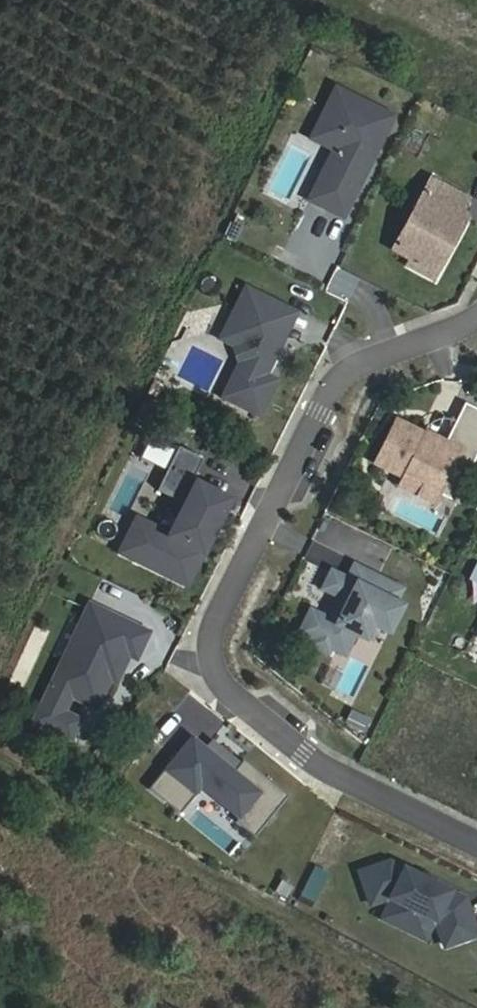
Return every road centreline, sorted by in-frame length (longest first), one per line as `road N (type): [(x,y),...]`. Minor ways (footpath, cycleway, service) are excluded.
road 1 (residential): [(476,317),(351,367),(335,383),(214,624),(212,655),(227,689),(323,767),(476,843)]

